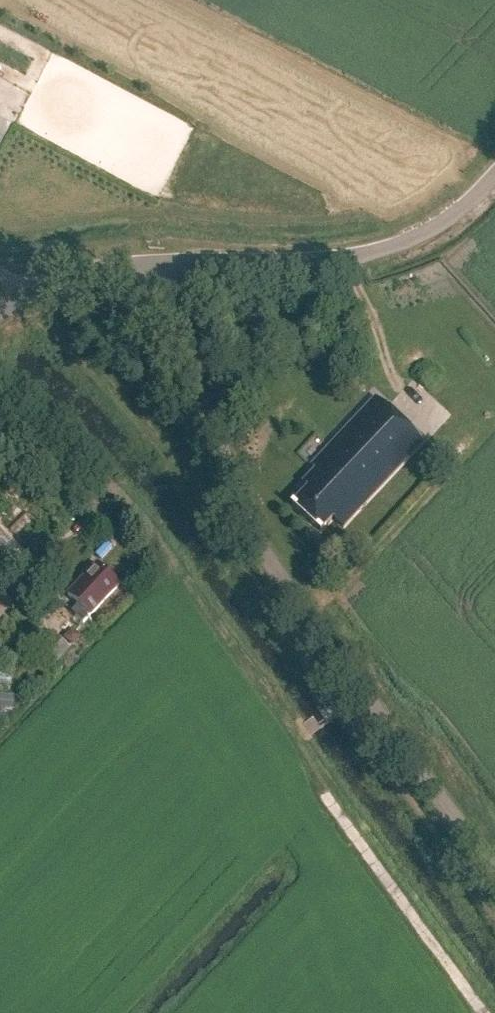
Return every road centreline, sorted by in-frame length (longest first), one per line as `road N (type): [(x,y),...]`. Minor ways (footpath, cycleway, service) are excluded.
road 1 (tertiary): [(494,886),(213,483),(168,267)]
road 2 (unclassified): [(168,267),(370,253),(448,218),(494,174)]
road 3 (track): [(483,1012),(329,802)]
road 4 (tertiary): [(0,312),(69,284),(168,267)]

